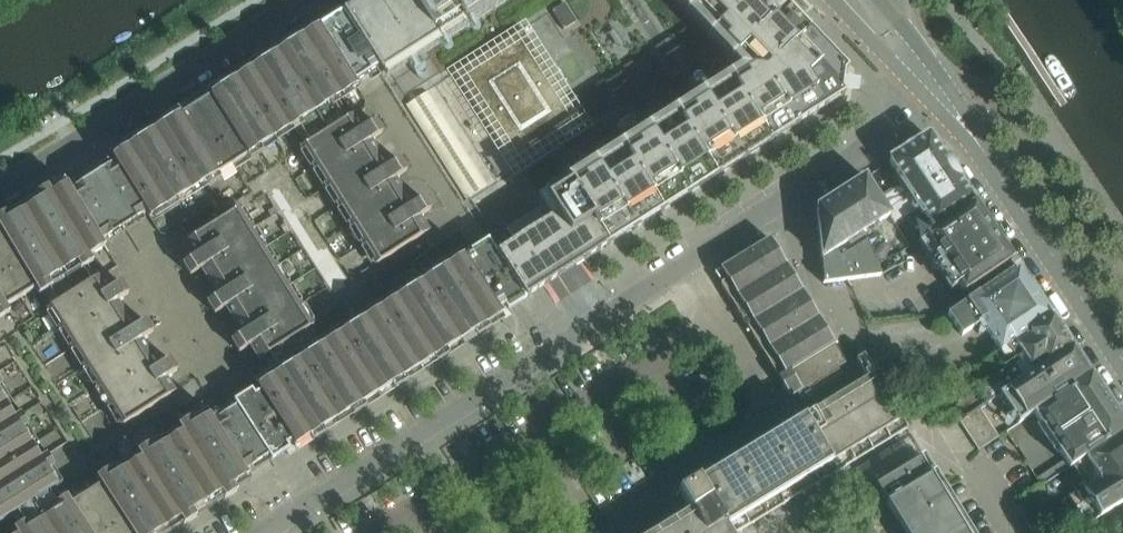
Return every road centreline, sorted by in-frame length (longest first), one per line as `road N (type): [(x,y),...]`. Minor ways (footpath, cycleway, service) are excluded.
road 1 (residential): [(260,532),(842,163),(933,86)]
road 2 (residential): [(0,188),(297,0)]
road 3 (unclassified): [(1122,360),(933,86)]
road 4 (unclassified): [(833,0),(933,86)]

